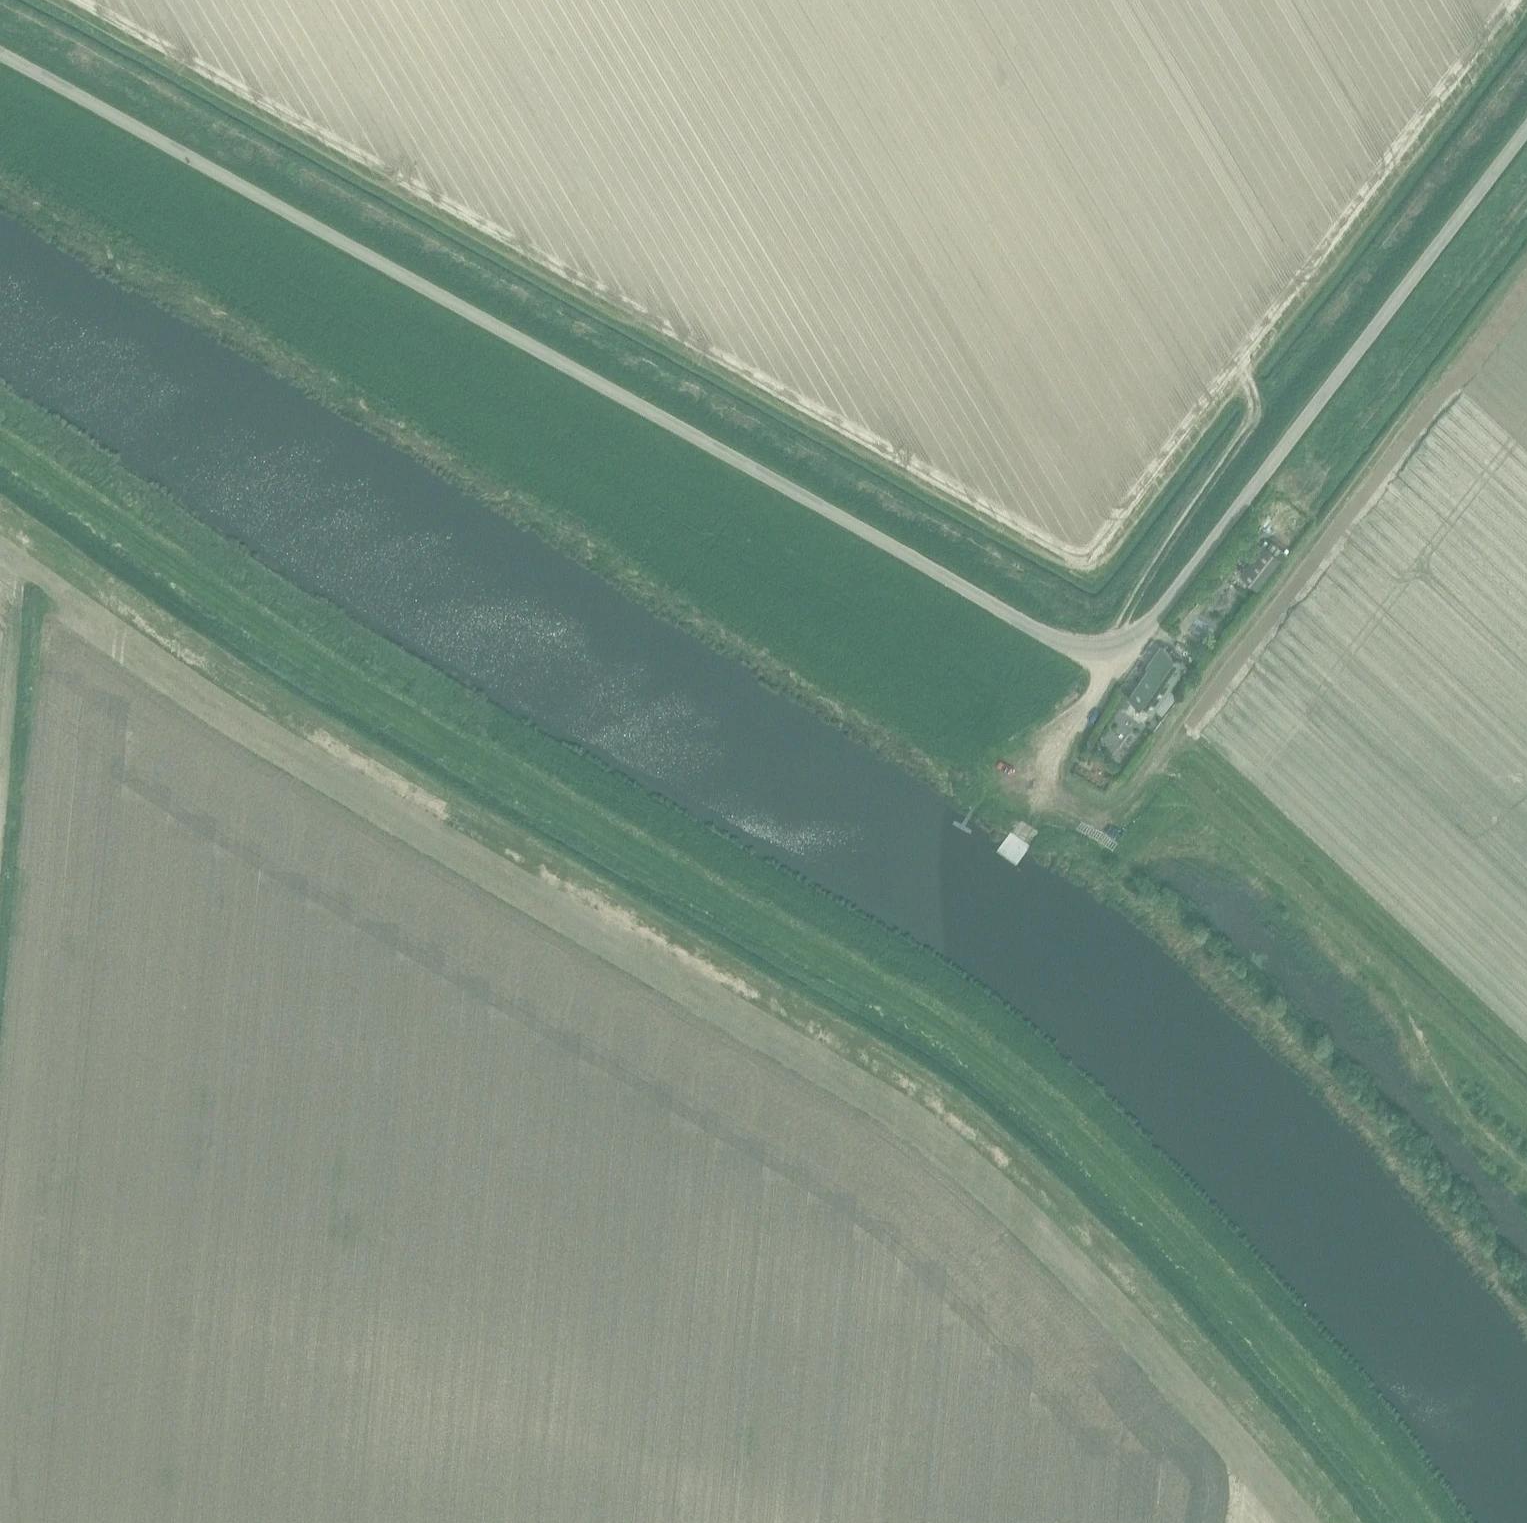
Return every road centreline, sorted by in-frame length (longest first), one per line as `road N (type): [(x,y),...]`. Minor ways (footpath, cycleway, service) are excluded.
road 1 (unclassified): [(1526,133),(1153,625),(1121,646),(1086,648),(1056,642),(0,48)]

